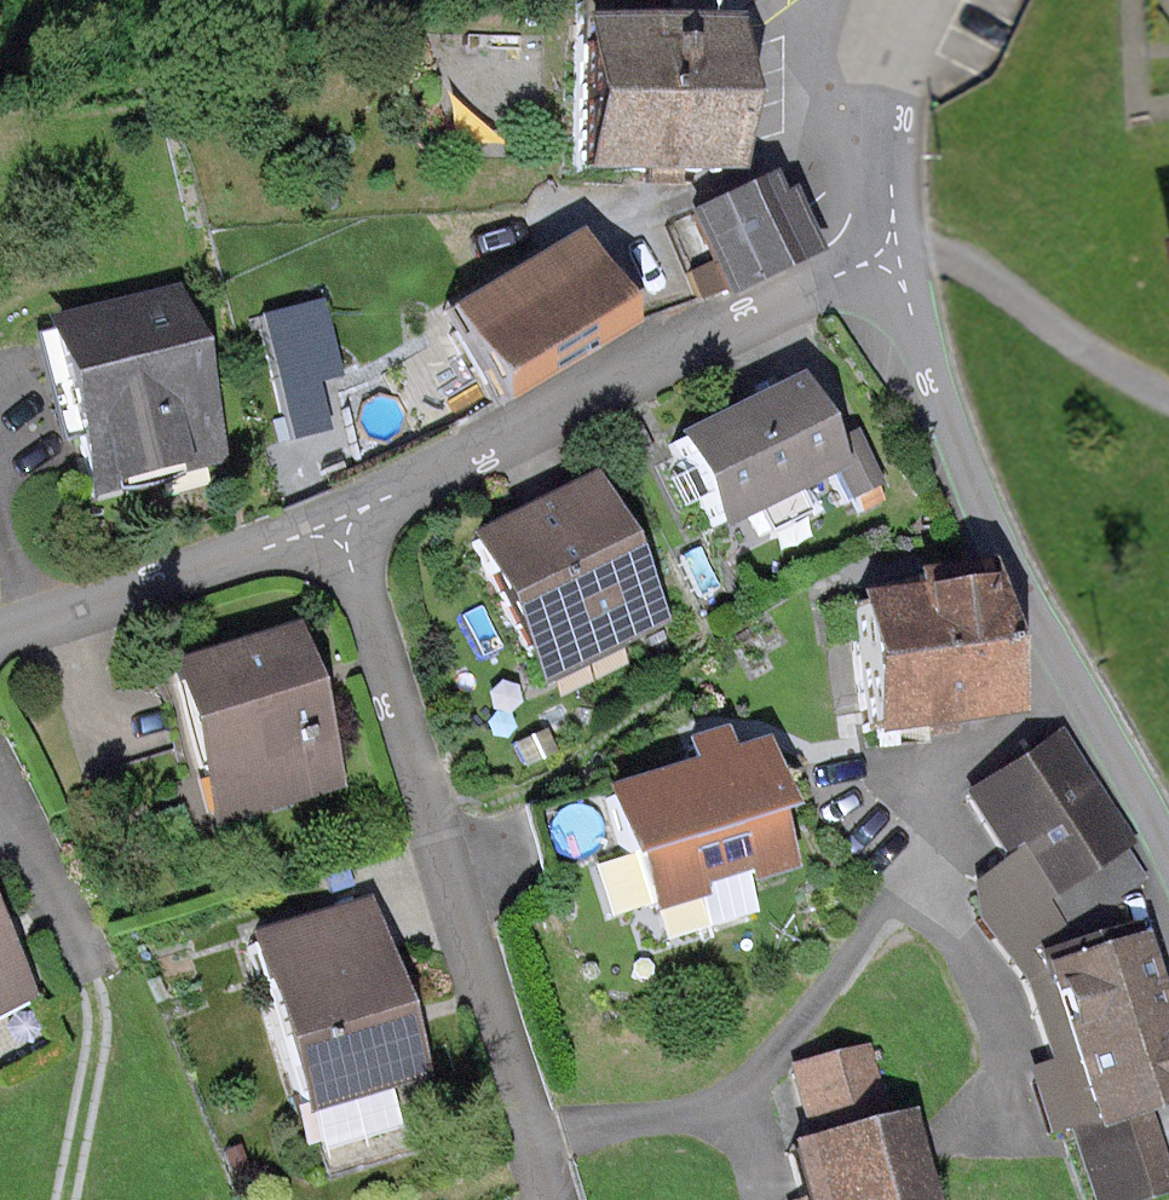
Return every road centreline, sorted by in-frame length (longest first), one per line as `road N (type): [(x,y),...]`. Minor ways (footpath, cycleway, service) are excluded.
road 1 (residential): [(349,535),(549,1199)]
road 2 (residential): [(1168,854),(986,511),(902,264)]
road 3 (residential): [(902,264),(349,535)]
road 4 (residential): [(349,535),(0,649)]
road 5 (residential): [(902,264),(886,110),(915,0)]

